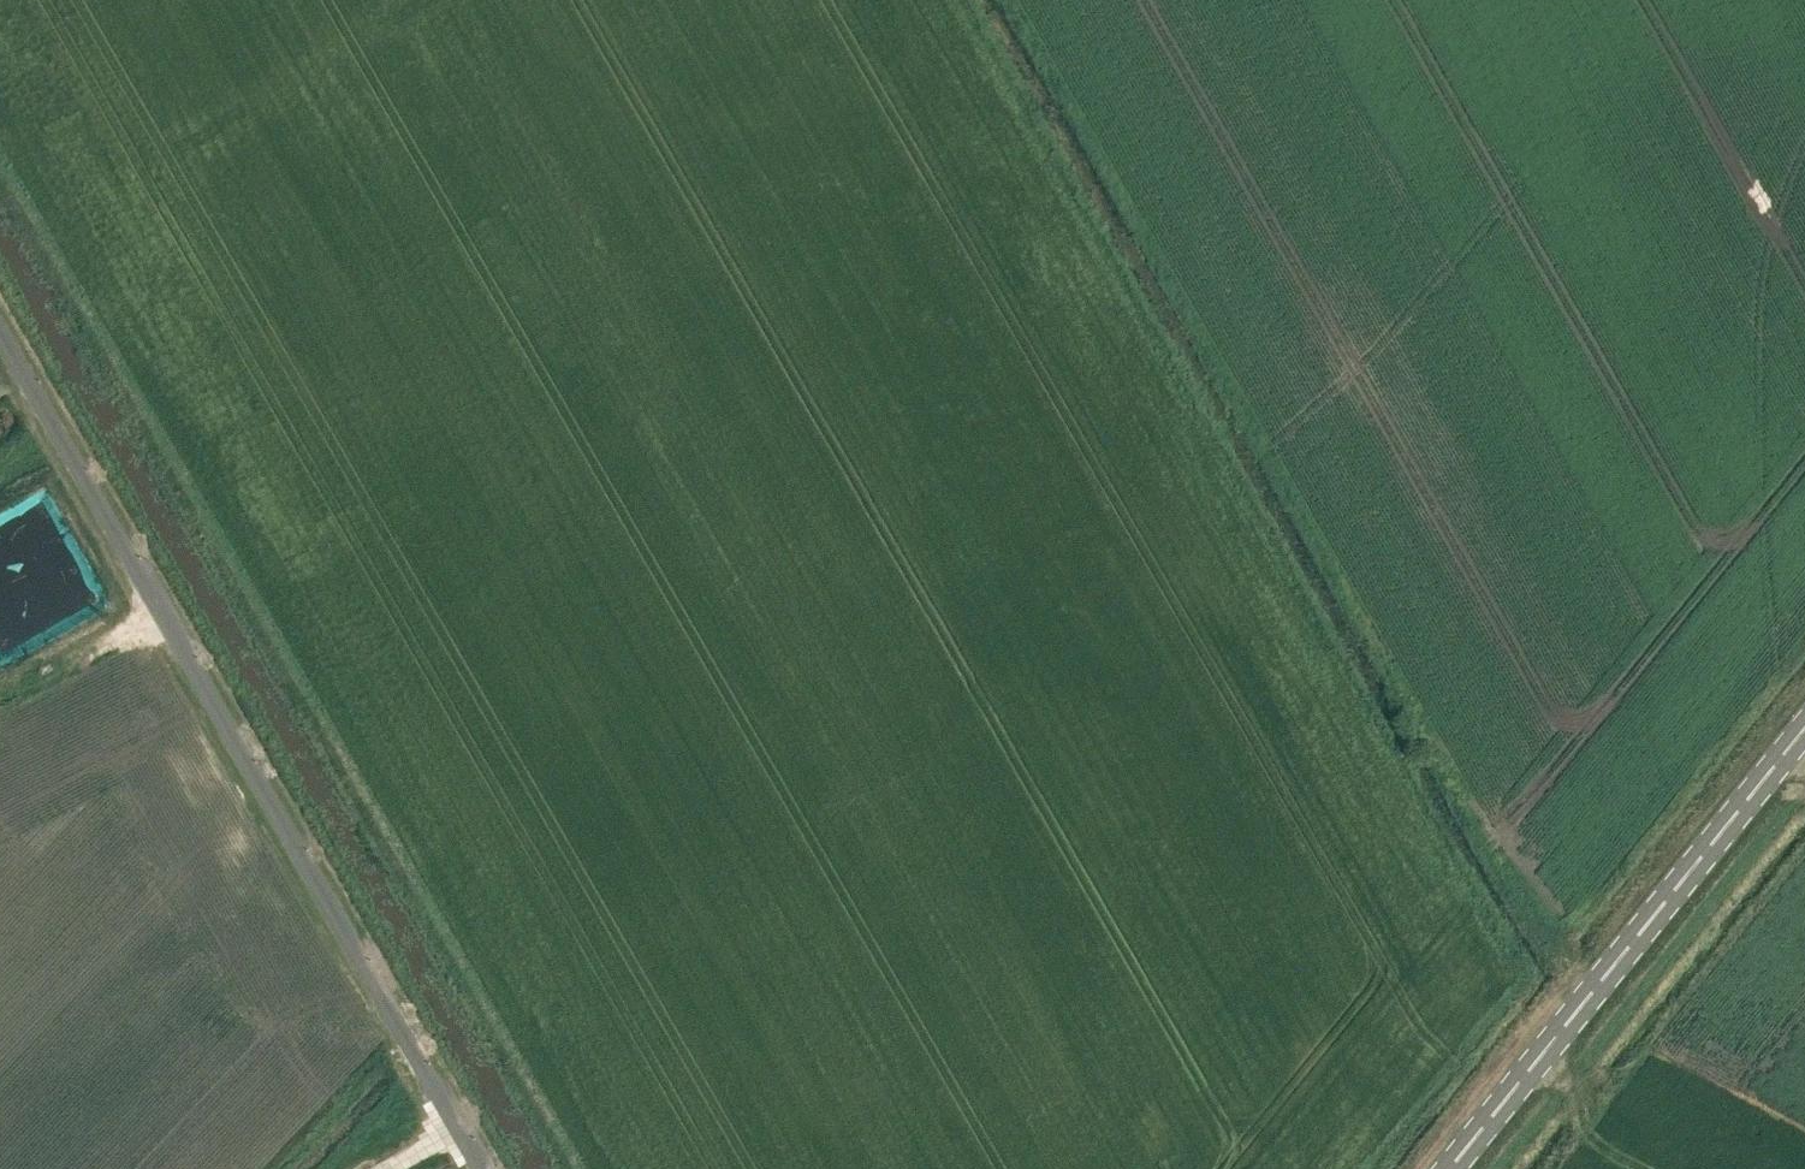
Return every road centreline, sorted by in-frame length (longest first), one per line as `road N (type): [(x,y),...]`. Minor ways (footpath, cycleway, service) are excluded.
road 1 (unclassified): [(482,1168),(0,333)]
road 2 (secondary): [(1449,1168),(1804,726)]

